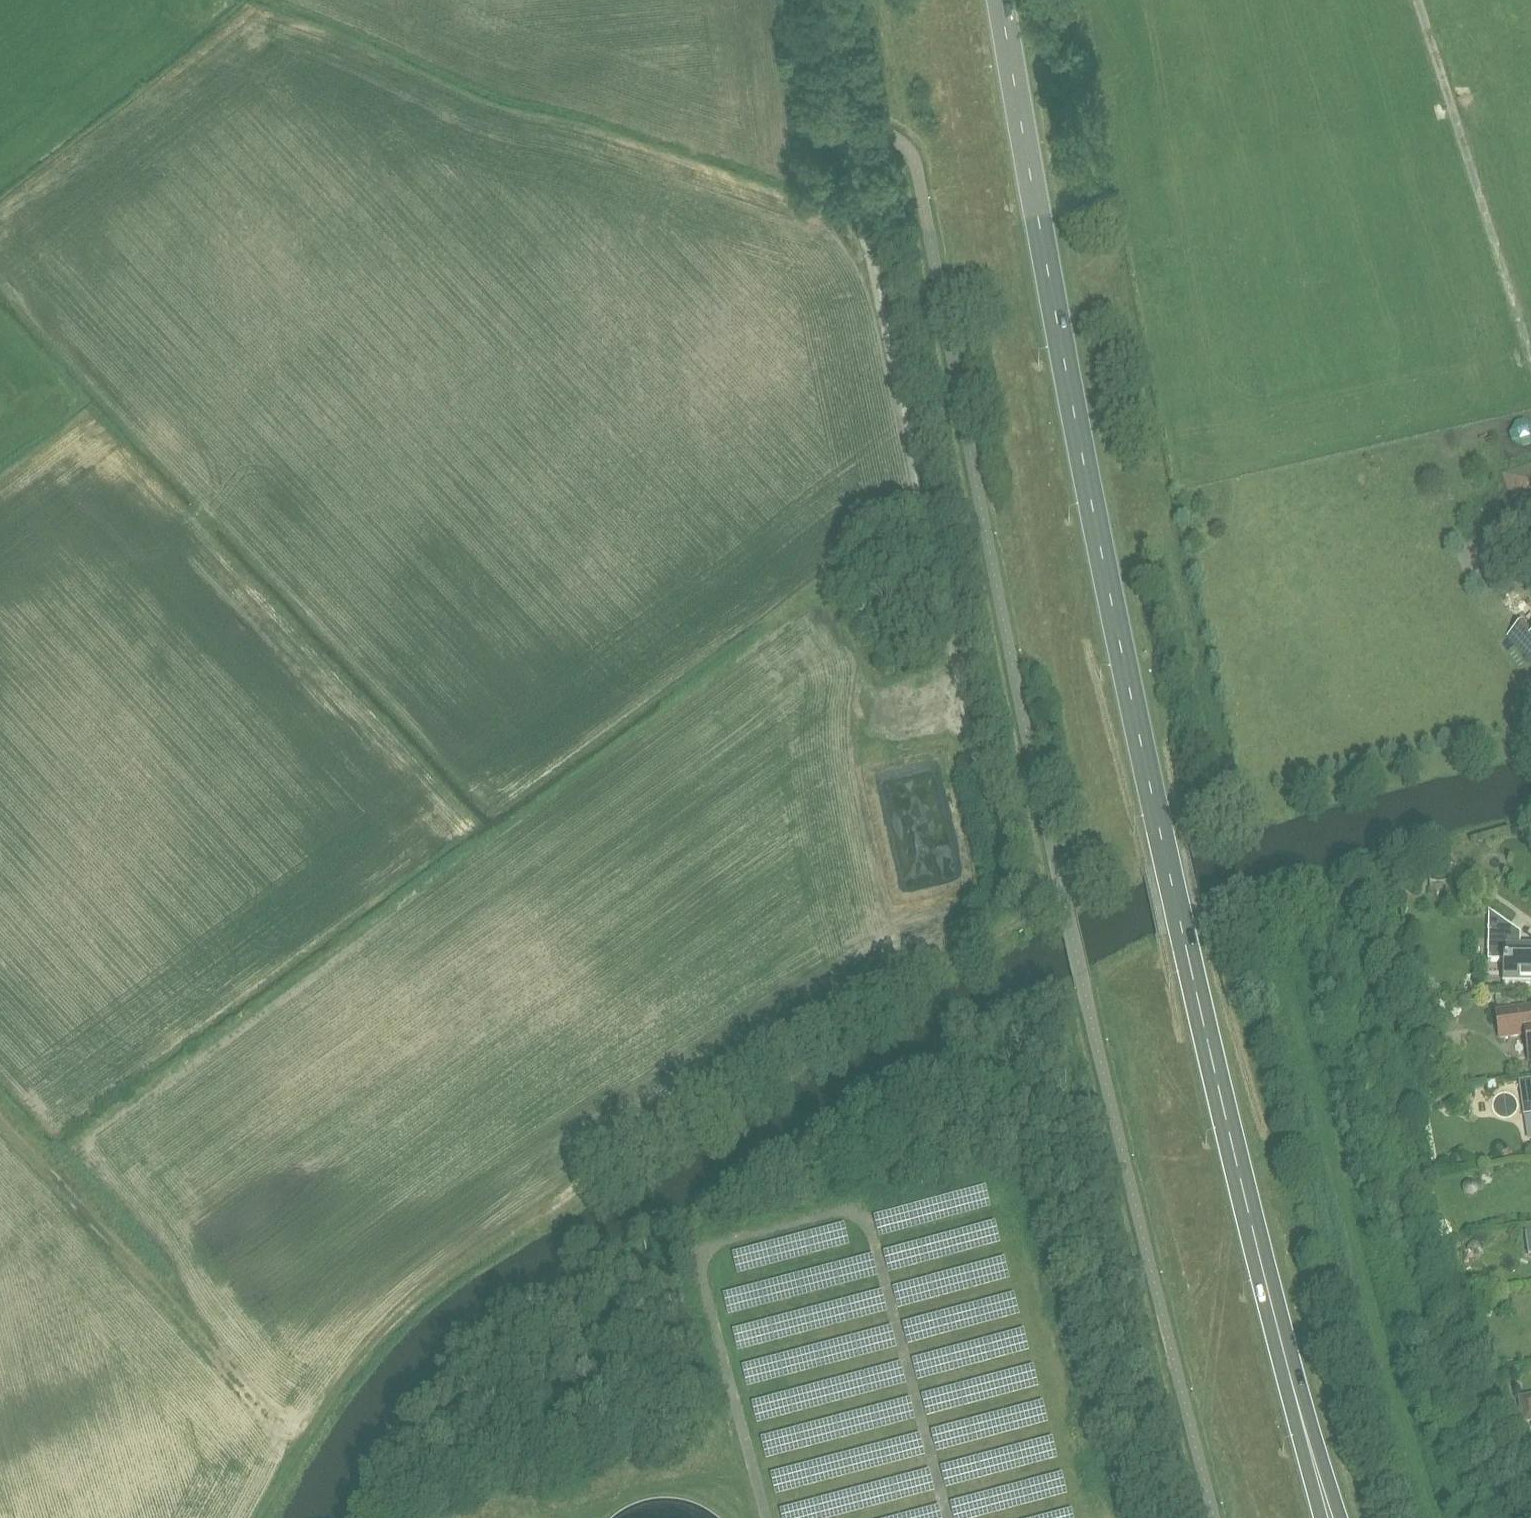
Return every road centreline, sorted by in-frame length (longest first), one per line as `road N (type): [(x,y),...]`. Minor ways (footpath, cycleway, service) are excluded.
road 1 (primary): [(1302,1421),(1112,608),(1001,0)]
road 2 (unclassified): [(870,254),(826,0)]

